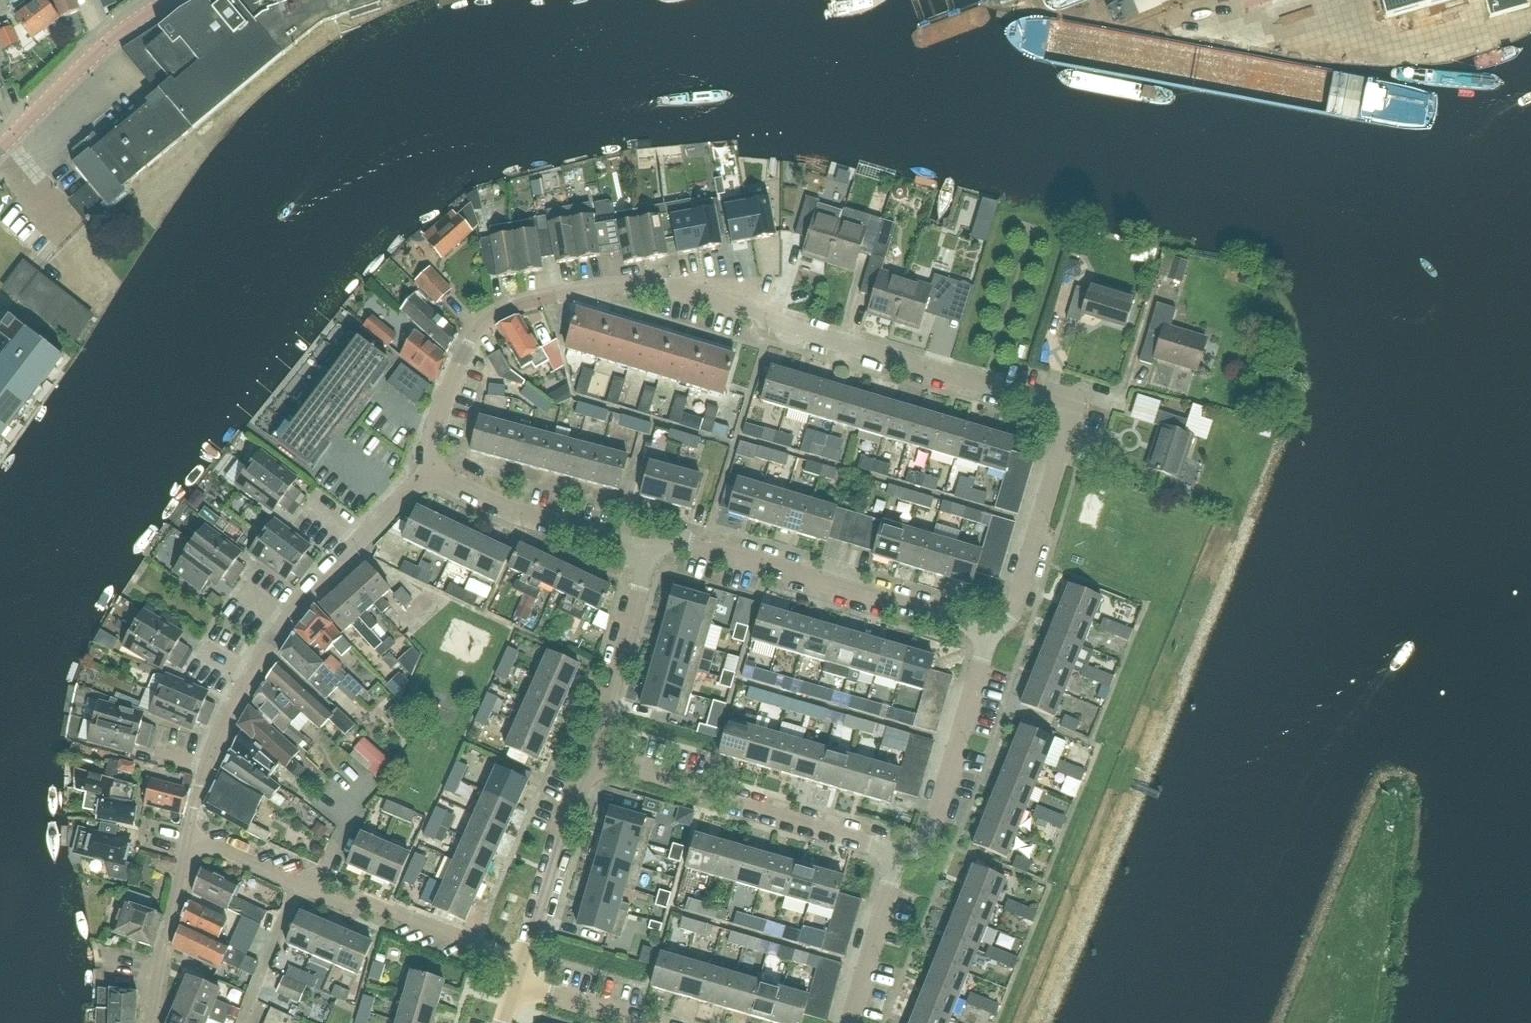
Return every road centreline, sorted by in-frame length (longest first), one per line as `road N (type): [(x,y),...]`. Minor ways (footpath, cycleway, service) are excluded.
road 1 (residential): [(420,472),(465,348),(489,318),(605,290),(662,289),(1067,416)]
road 2 (residential): [(189,839),(224,716),(263,647),(420,472)]
road 3 (residential): [(991,635),(687,543),(662,544),(641,559)]
road 4 (residential): [(515,964),(364,903),(348,907),(189,839)]
road 5 (residential): [(899,852),(600,760)]
road 6 (residential): [(899,852),(927,838),(991,635)]
road 7 (residential): [(641,559),(556,532),(420,472)]
road 8 (residential): [(991,635),(1008,618),(1067,416)]
road 9 (residential): [(0,149),(92,56),(171,0)]
road 10 (residential): [(515,964),(527,949),(557,839),(600,760)]
road 11 (residential): [(600,760),(599,726),(641,559)]
road 12 (residential): [(145,1022),(189,839)]
road 13 (residential): [(848,1022),(899,852)]

